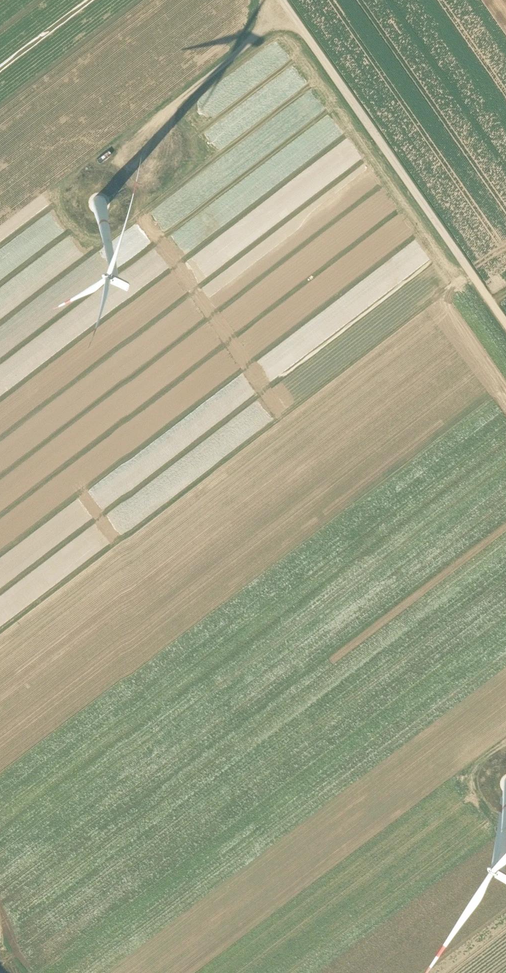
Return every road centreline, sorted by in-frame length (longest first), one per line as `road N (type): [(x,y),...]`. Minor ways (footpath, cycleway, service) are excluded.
road 1 (track): [(505,321),(281,0)]
road 2 (track): [(99,162),(287,9)]

